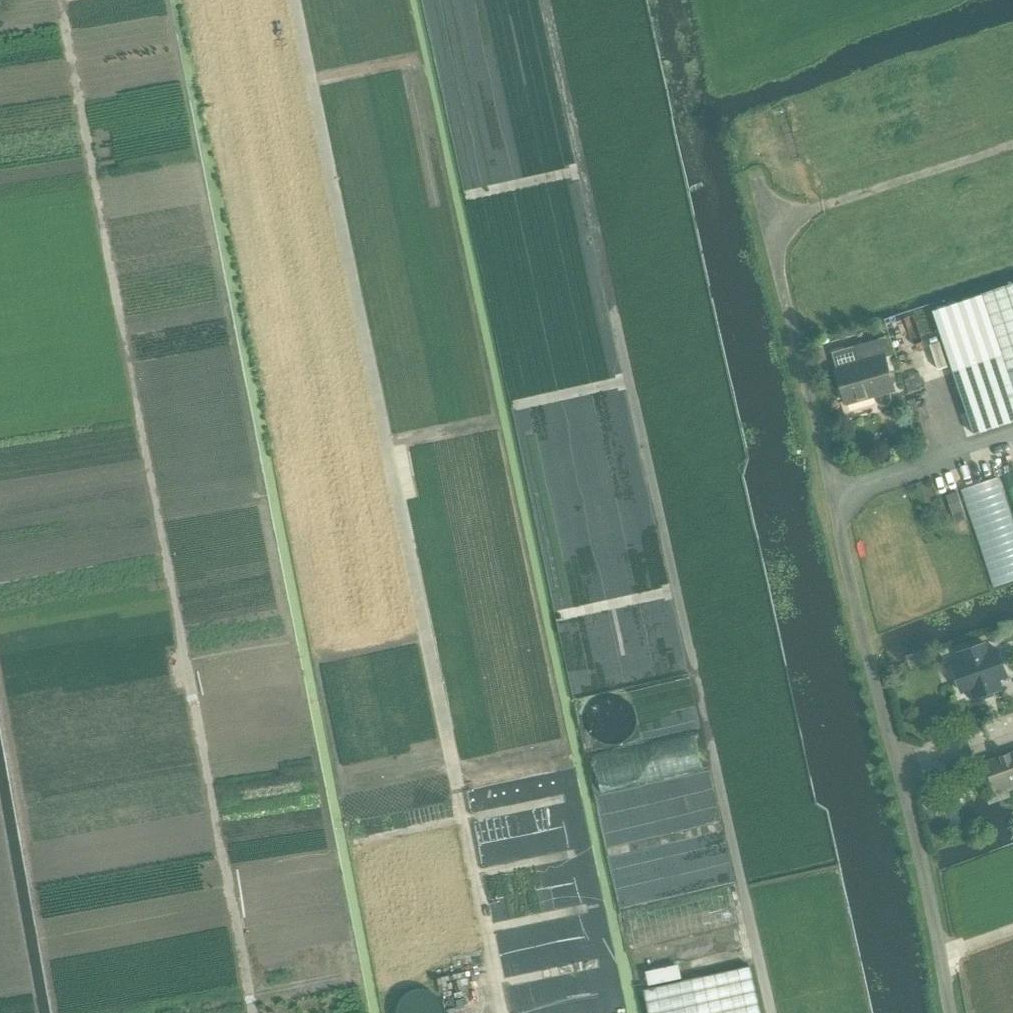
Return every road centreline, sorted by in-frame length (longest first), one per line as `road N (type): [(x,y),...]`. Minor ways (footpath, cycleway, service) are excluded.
road 1 (track): [(505,1012),(291,0)]
road 2 (track): [(251,1012),(60,0)]
road 3 (track): [(541,0),(754,938)]
road 4 (unclassified): [(953,1012),(834,496)]
road 5 (track): [(779,220),(1012,141)]

